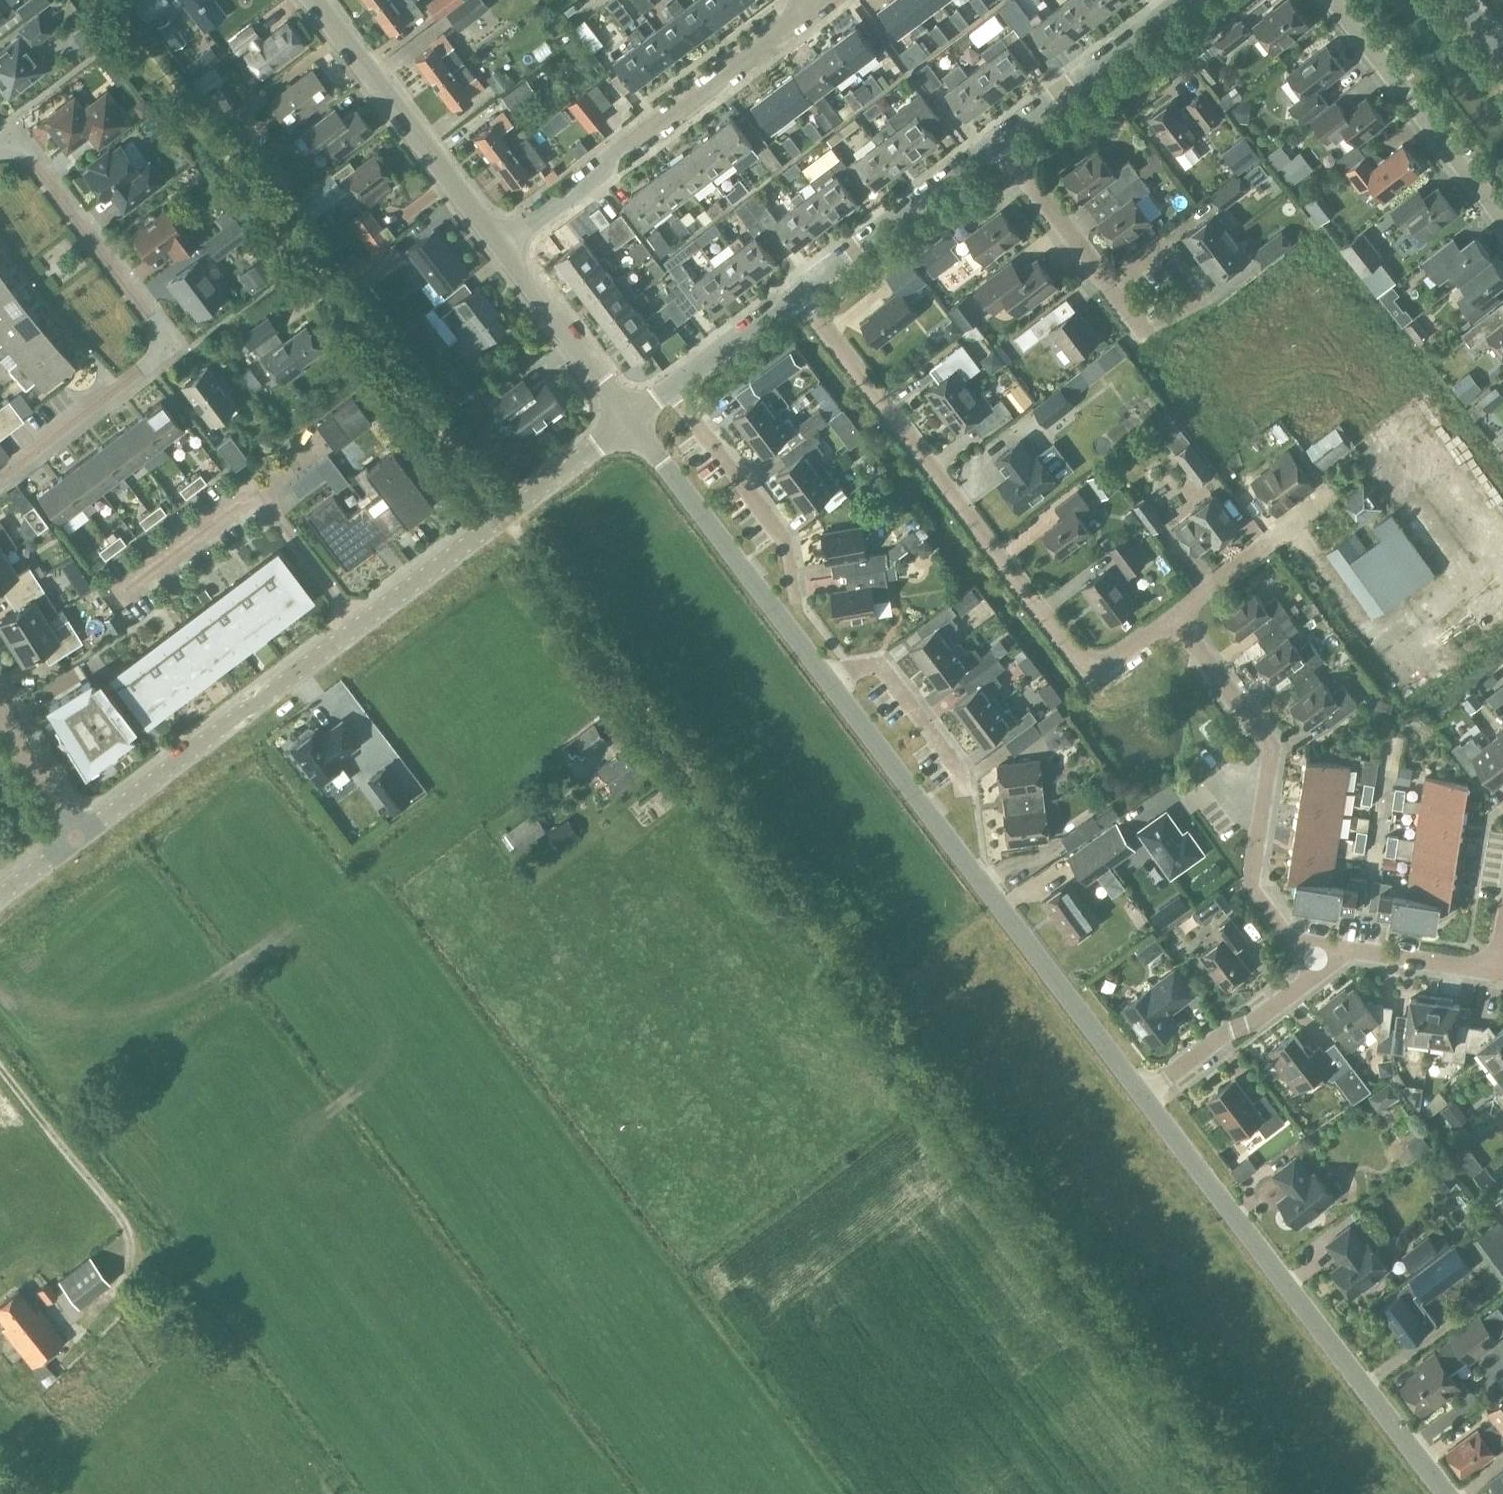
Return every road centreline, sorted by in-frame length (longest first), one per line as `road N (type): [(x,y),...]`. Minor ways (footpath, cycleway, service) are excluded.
road 1 (residential): [(1171,619),(1102,667),(1080,666),(797,293)]
road 2 (residential): [(467,1034),(378,919),(182,1071),(263,1180)]
road 3 (residential): [(0,1065),(114,1215),(130,1257),(308,1493)]
road 4 (residential): [(1142,1099),(826,680)]
road 5 (residential): [(1448,1493),(1142,1099)]
road 6 (residential): [(0,482),(155,361),(163,345),(157,326),(10,138),(0,146)]
road 7 (residential): [(1316,972),(1248,889),(1270,750),(1171,619)]
road 8 (residential): [(499,248),(824,3)]
road 9 (residential): [(263,1180),(480,1471)]
road 10 (residential): [(357,626),(81,841)]
road 11 (residential): [(357,626),(256,494),(111,604)]
road 12 (residential): [(1262,550),(1370,470),(1474,604),(1502,581)]
road 13 (residential): [(628,422),(357,626)]
road 14 (residential): [(826,680),(628,422)]
road 15 (residential): [(499,248),(312,0)]
road 16 (residential): [(892,1094),(656,1279)]
road 17 (residential): [(1502,222),(1331,0)]
road 18 (residential): [(480,1471),(682,1314)]
road 19 (residential): [(797,603),(785,538),(670,389)]
road 20 (residential): [(797,293),(998,142)]
road 21 (residential): [(263,1180),(467,1034)]
road 22 (residential): [(998,142),(1185,0)]
road 23 (residential): [(492,1067),(670,930)]
road 24 (residential): [(816,1493),(682,1314)]
road 25 (residential): [(575,1175),(755,1045)]
road 26 (residential): [(628,422),(499,248)]
road 27 (residential): [(1142,1099),(1316,972)]
road 28 (residential): [(968,779),(882,669),(826,680)]
road 29 (residential): [(1316,972),(1345,951),(1495,972)]
road 30 (residential): [(1108,286),(998,142)]
road 31 (residential): [(670,389),(797,293)]
road 32 (residential): [(81,841),(0,712)]
road 33 (residential): [(575,1175),(492,1067)]
road 34 (residential): [(656,1279),(575,1175)]
road 35 (residential): [(1205,302),(1145,334),(1108,286)]

